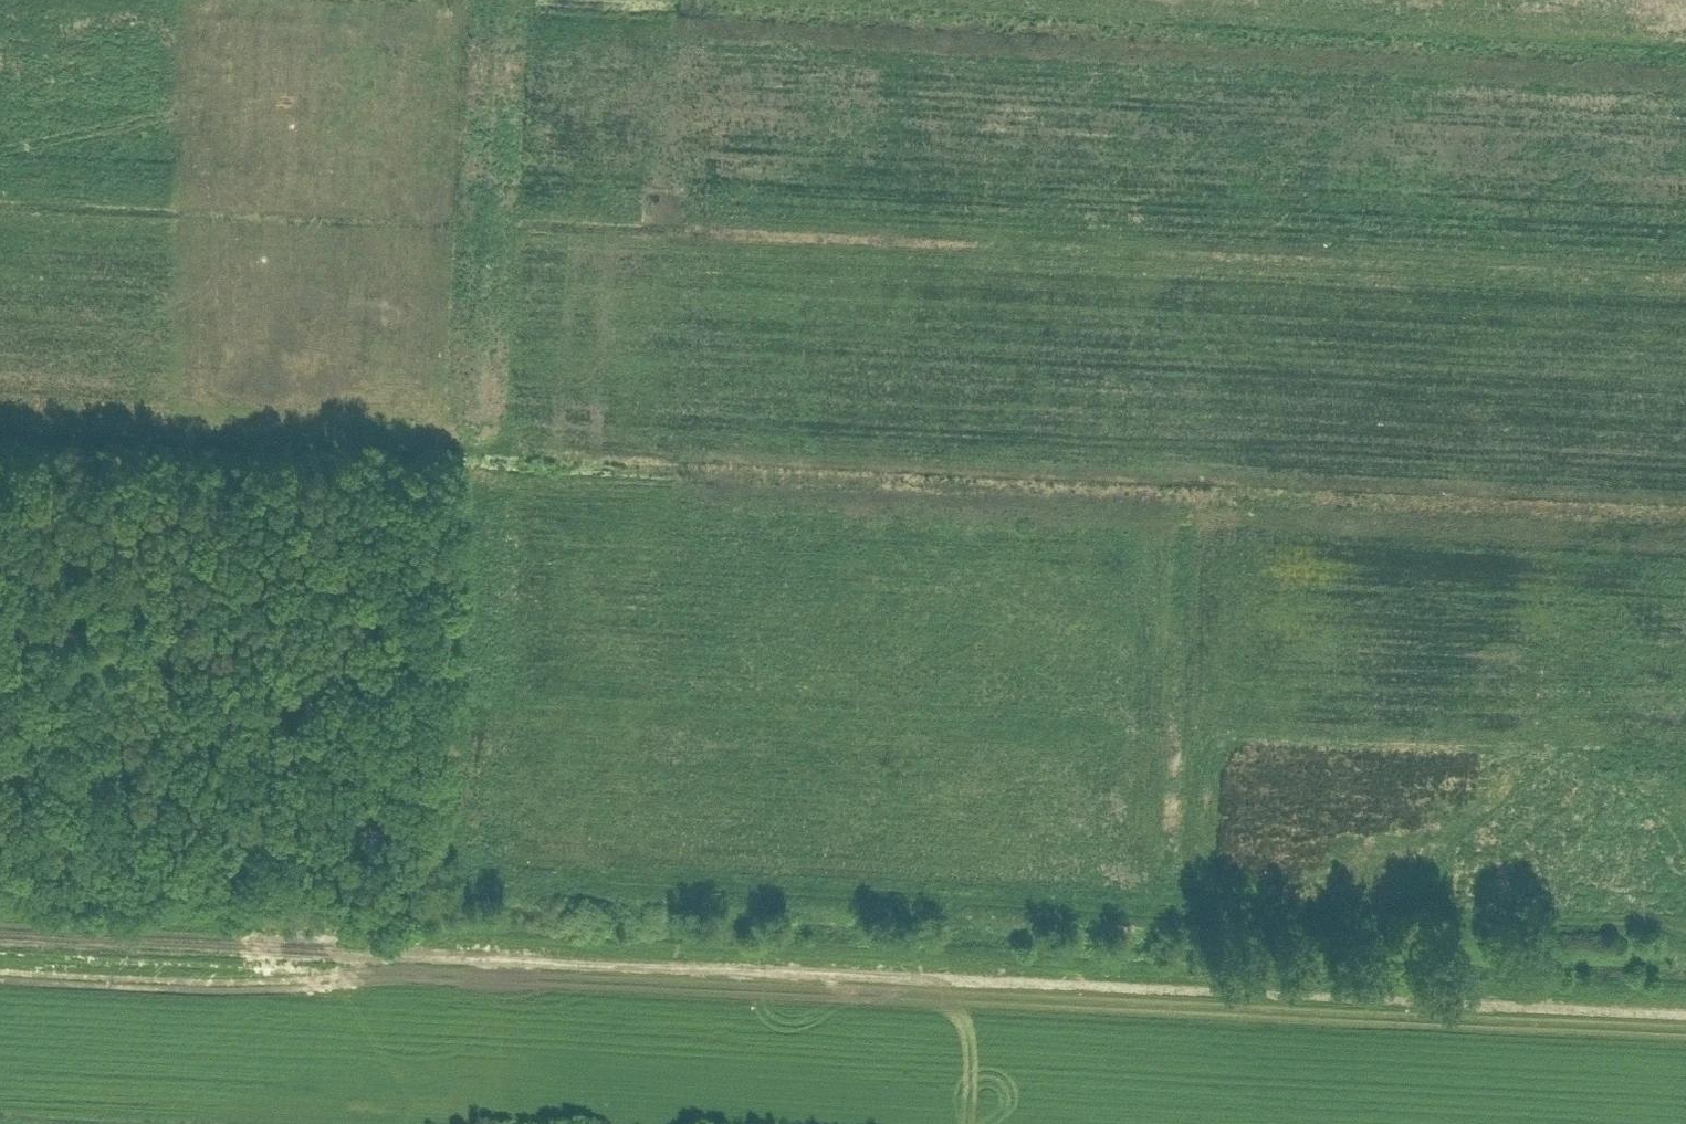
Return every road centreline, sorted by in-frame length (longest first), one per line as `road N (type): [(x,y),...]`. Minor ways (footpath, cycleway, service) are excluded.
road 1 (unclassified): [(488,1110),(551,0)]

